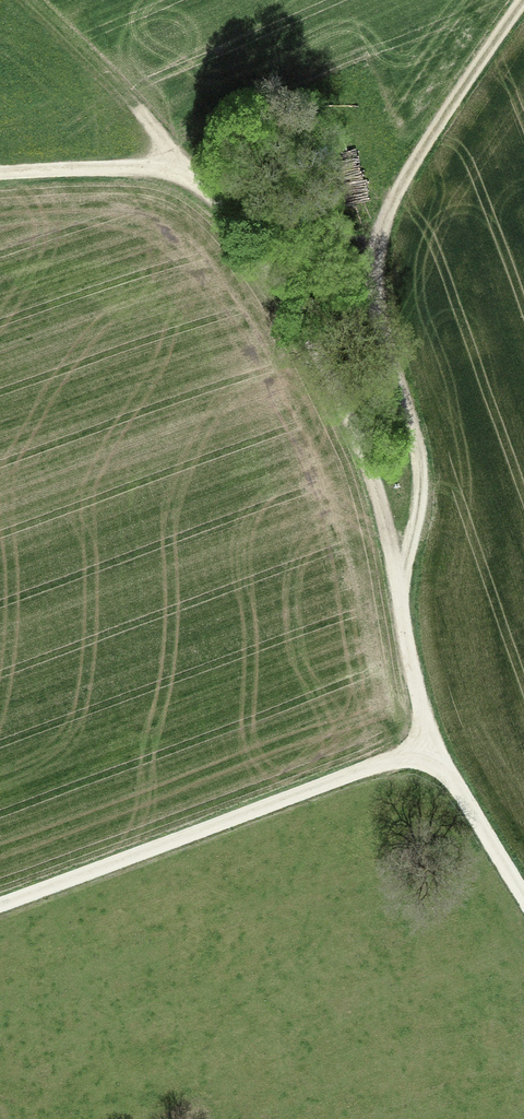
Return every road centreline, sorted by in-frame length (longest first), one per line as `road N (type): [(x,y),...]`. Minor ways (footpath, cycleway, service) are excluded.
road 1 (track): [(523,905),(428,749),(387,538),(342,403),(260,255),(215,199),(174,171)]
road 2 (track): [(399,618),(429,522),(382,345),(404,206),(523,25)]
road 3 (track): [(428,749),(0,906)]
road 4 (track): [(174,171),(109,78),(34,0)]
road 5 (track): [(174,171),(0,175)]

